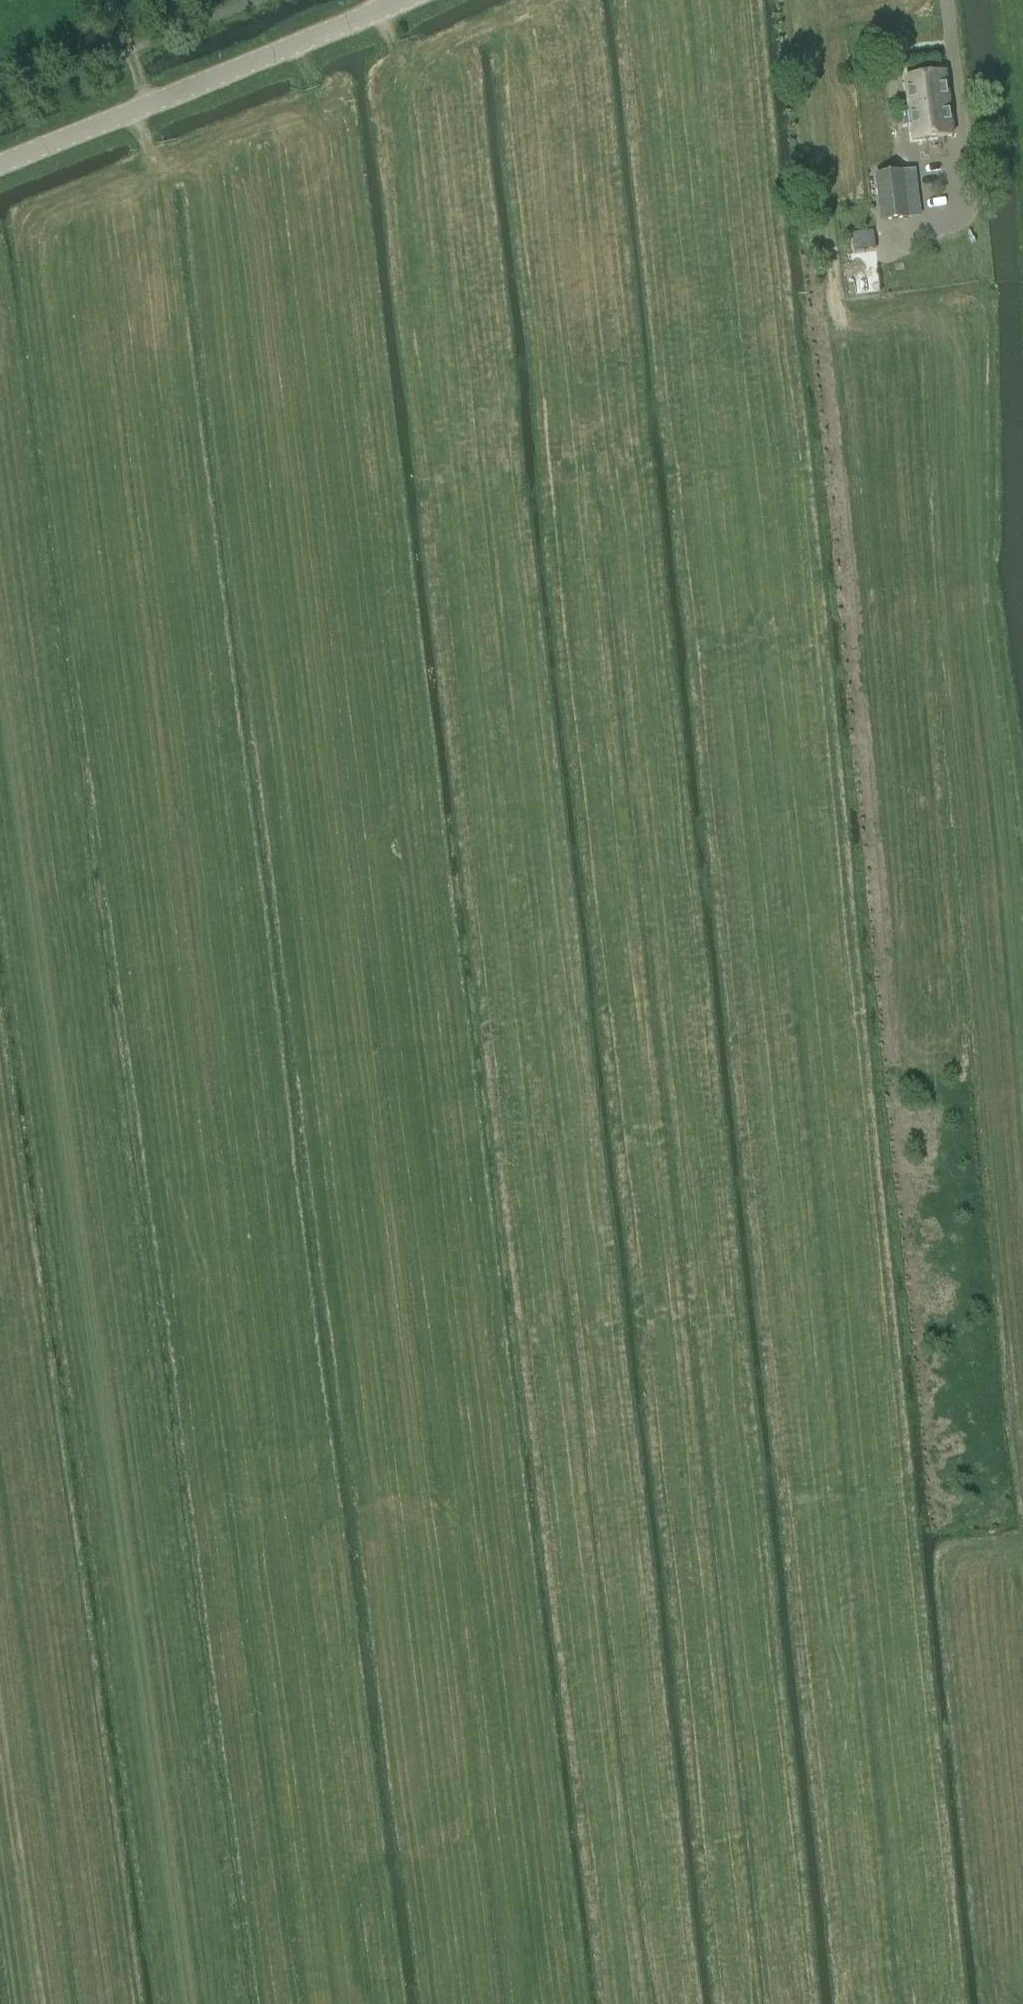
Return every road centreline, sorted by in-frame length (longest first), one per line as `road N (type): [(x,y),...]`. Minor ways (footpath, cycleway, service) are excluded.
road 1 (unclassified): [(0,168),(410,0)]
road 2 (unclassified): [(0,107),(260,0)]

